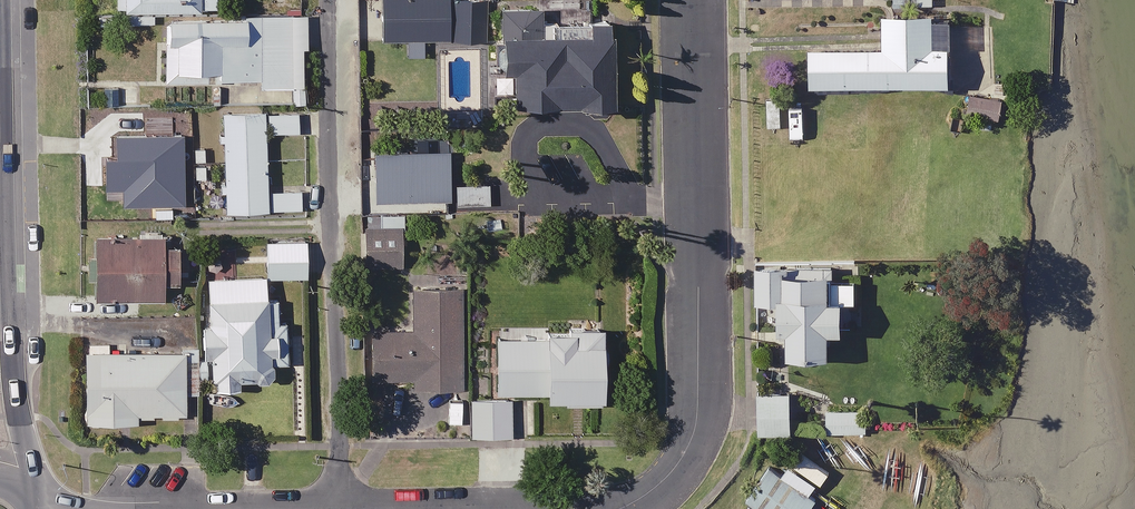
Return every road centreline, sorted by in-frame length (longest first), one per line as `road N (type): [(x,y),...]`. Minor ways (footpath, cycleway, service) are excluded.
road 1 (residential): [(693,0),(695,427),(661,486),(622,508)]

